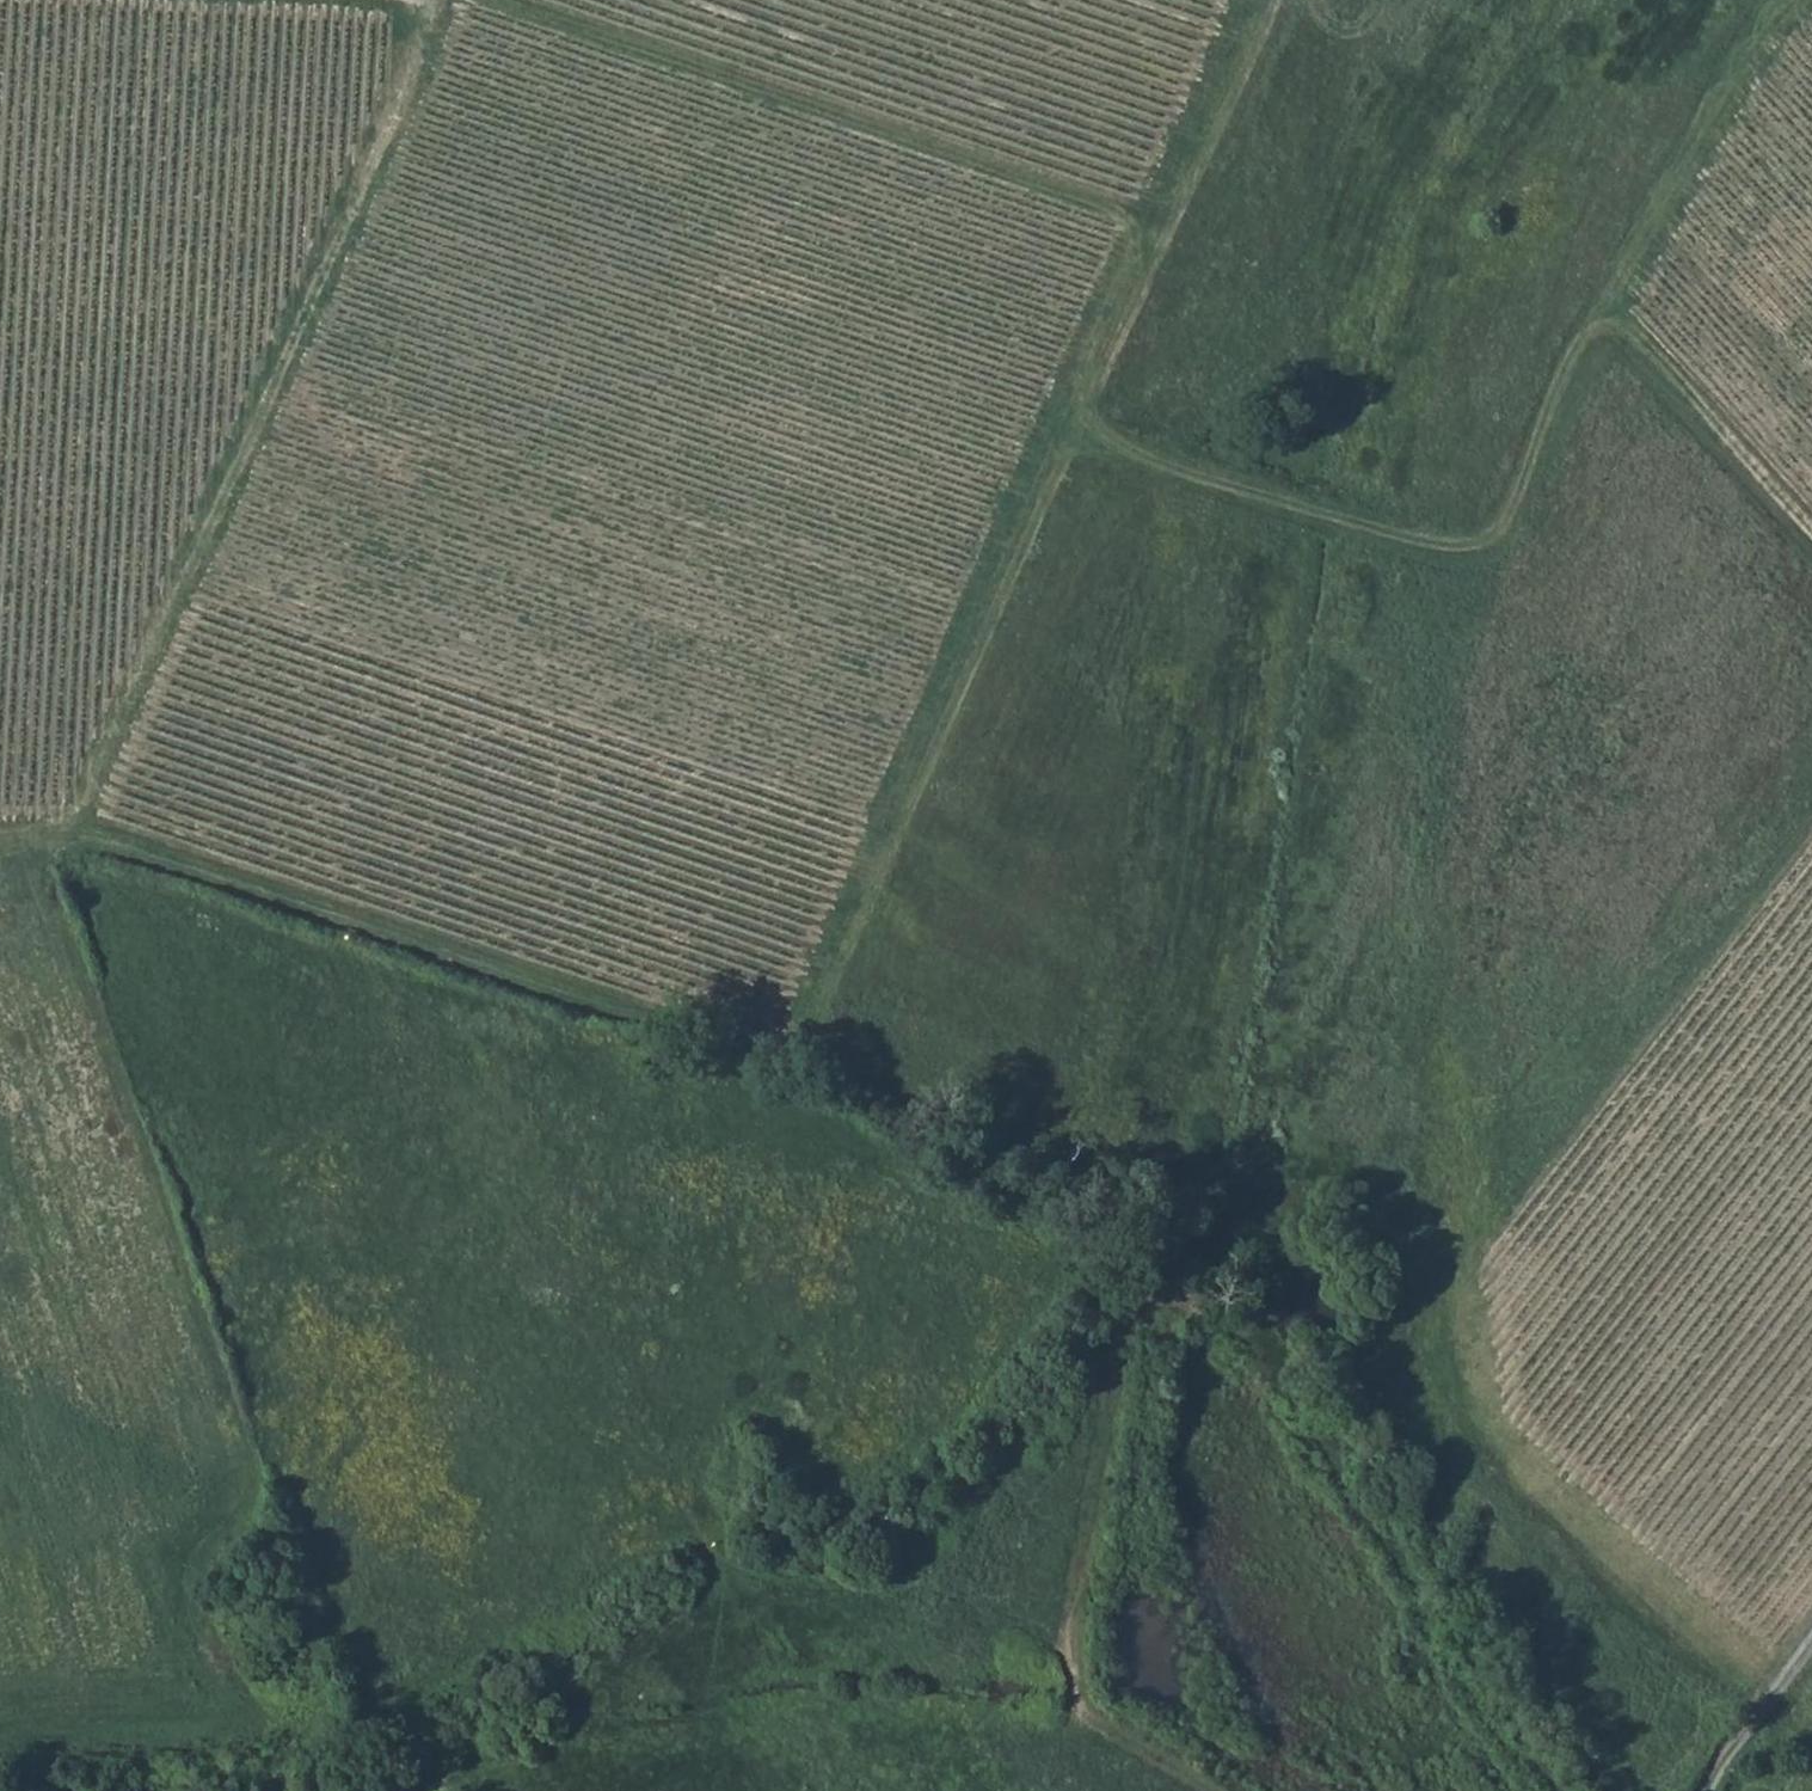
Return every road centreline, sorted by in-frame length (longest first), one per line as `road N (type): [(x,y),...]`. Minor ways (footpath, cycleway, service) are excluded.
road 1 (track): [(1810,0),(1773,19),(1634,249),(1569,330),(1505,523),(1473,554),(1427,550),(1104,449),(1070,451),(1029,483),(774,1063),(84,825),(449,0)]
road 2 (unclassified): [(1712,1790),(1811,1658)]

